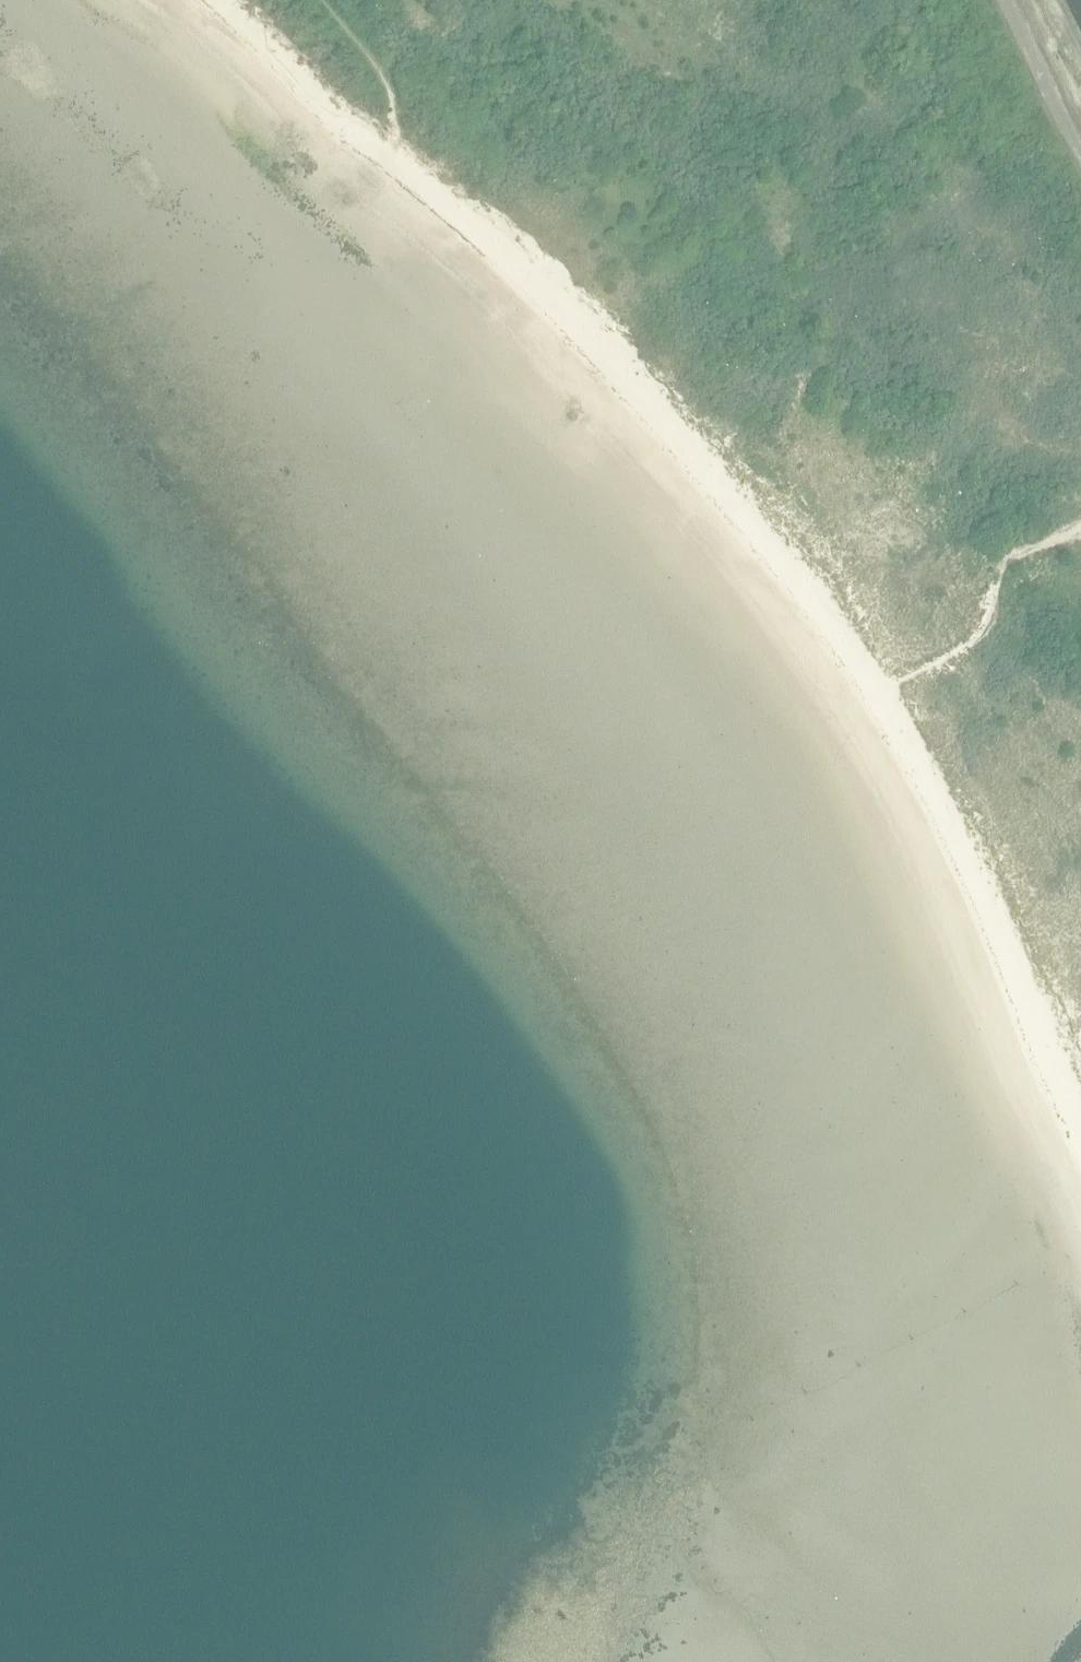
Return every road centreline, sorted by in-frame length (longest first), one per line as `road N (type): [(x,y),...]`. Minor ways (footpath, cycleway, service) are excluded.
road 1 (unclassified): [(1080,145),(1010,0)]

